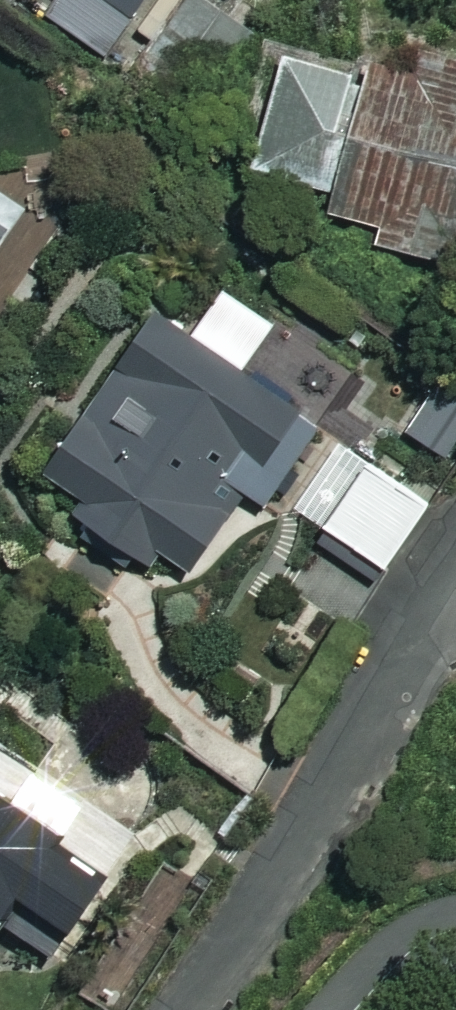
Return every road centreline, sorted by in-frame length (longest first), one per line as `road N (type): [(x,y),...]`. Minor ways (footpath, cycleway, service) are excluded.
road 1 (residential): [(455,633),(403,656),(364,708),(184,1009)]
road 2 (residential): [(354,1009),(417,947),(455,931)]

